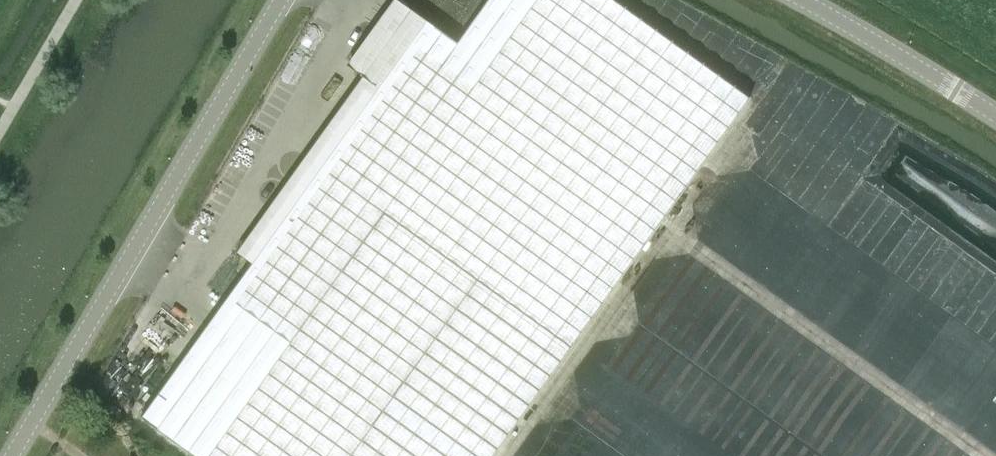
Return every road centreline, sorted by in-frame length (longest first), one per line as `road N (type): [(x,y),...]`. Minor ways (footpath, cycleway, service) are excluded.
road 1 (residential): [(16,455),(282,0)]
road 2 (unclassified): [(995,119),(797,0)]

